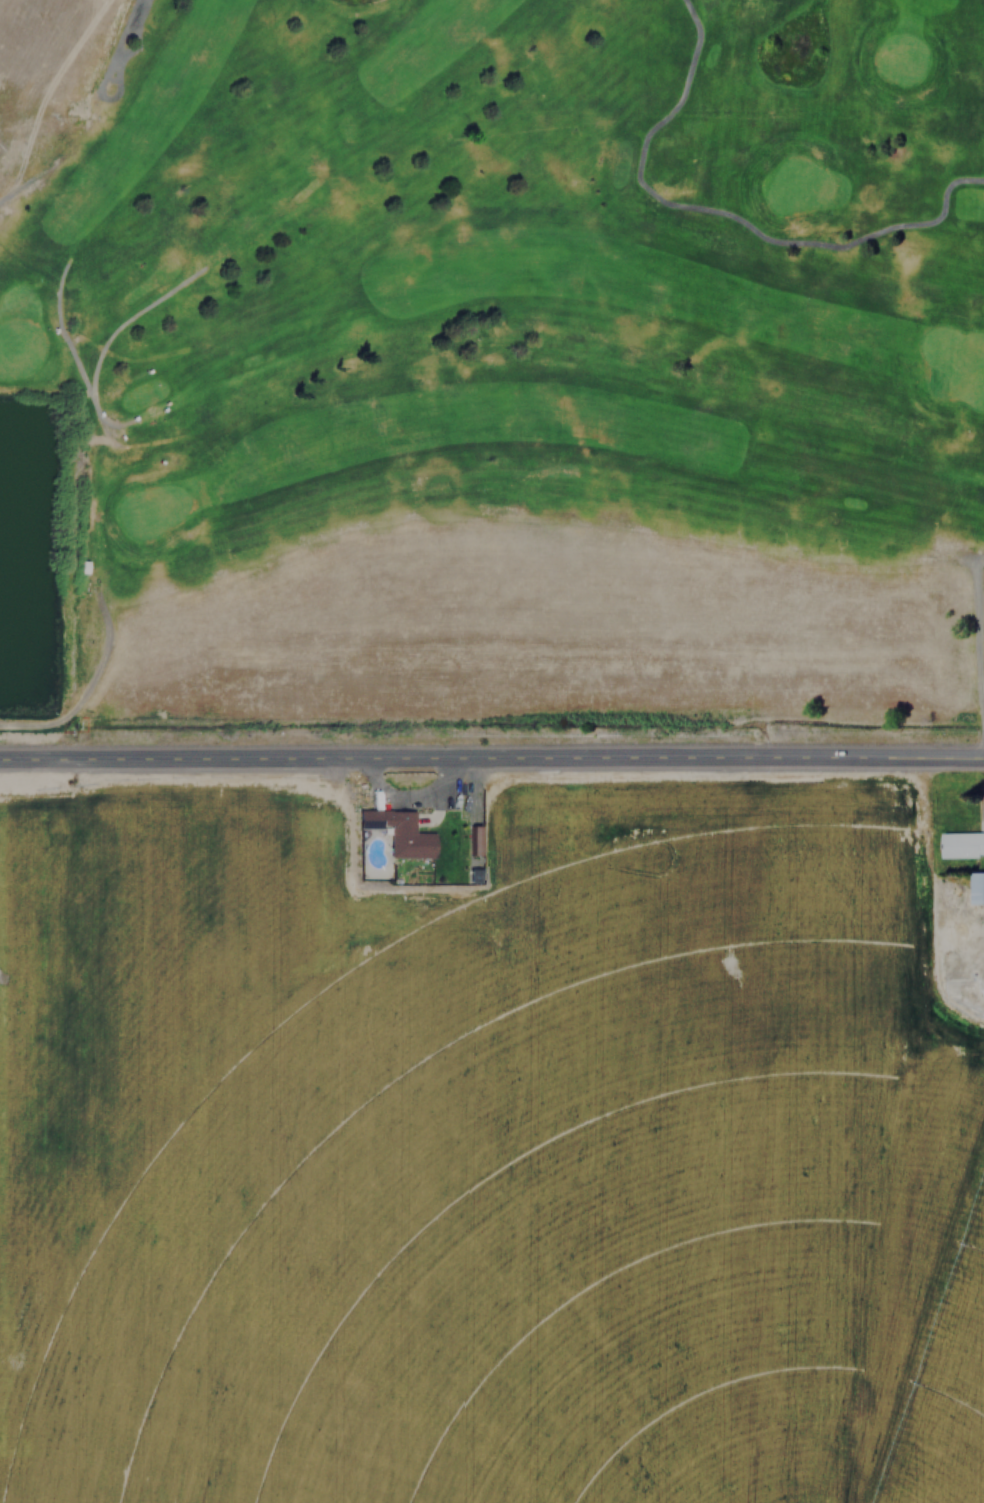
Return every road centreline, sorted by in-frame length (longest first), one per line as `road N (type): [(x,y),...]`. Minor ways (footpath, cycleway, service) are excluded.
road 1 (tertiary): [(983,761),(0,760)]

